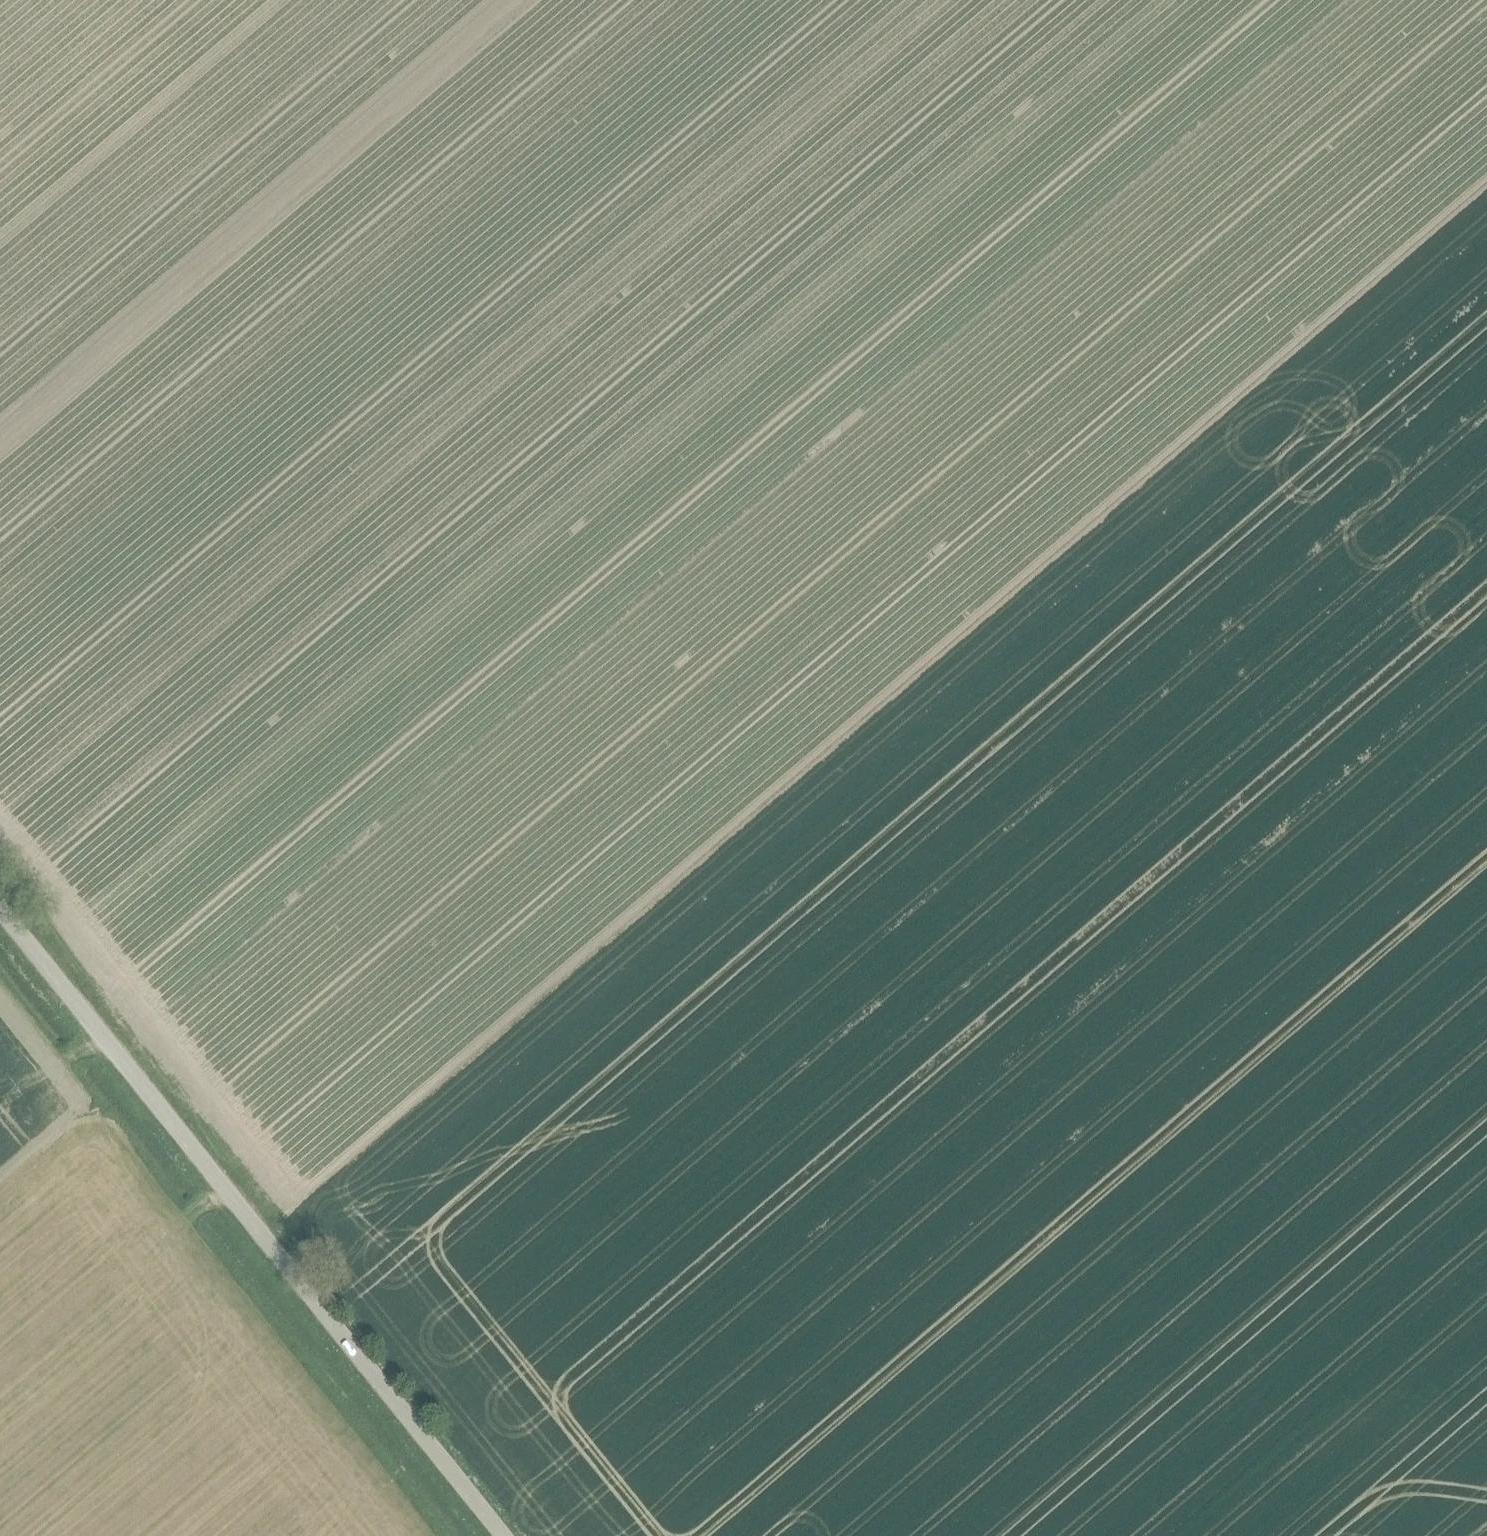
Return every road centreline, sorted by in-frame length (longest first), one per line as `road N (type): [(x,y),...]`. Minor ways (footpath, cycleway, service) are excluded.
road 1 (unclassified): [(502,1535),(0,909)]

